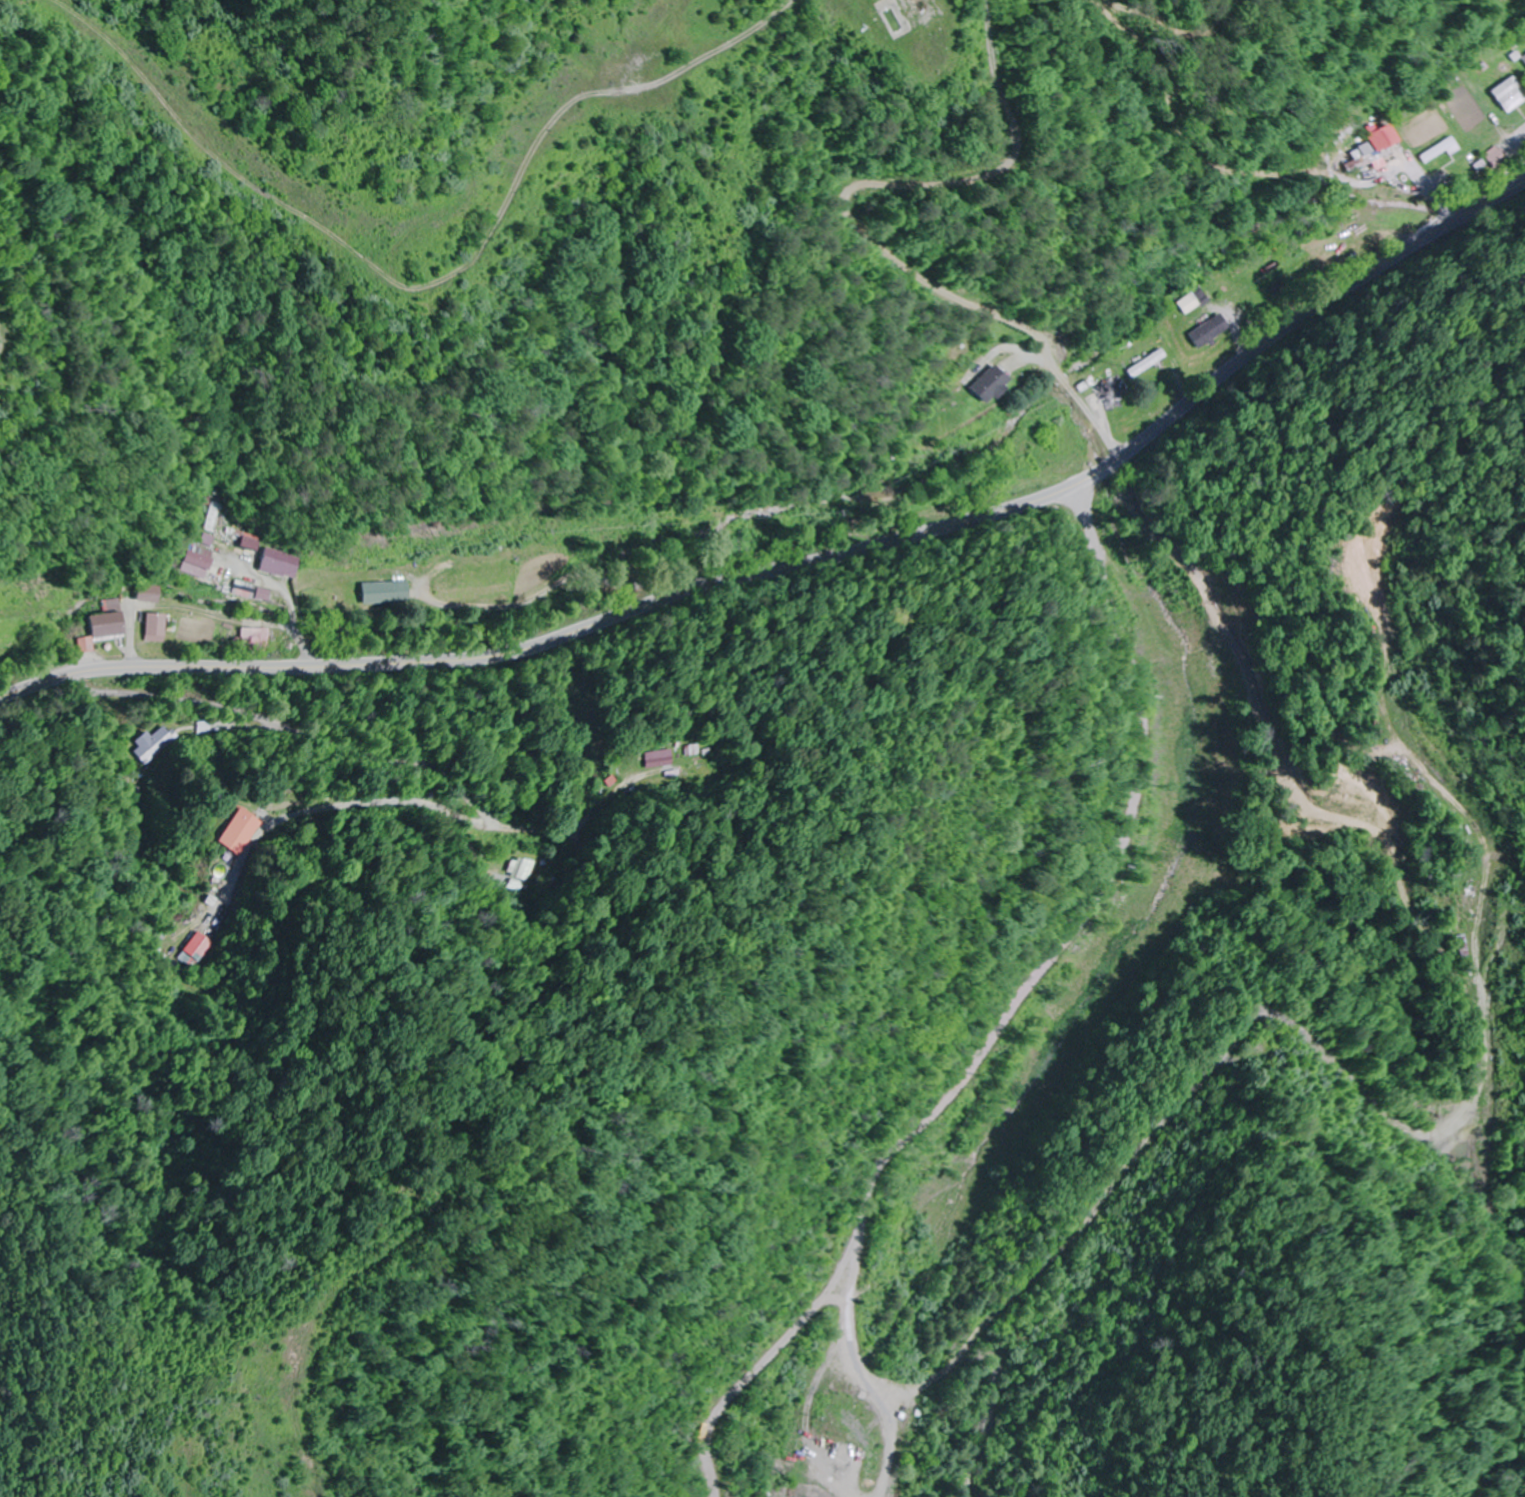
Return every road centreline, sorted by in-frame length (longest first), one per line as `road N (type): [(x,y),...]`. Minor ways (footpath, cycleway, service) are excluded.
road 1 (primary): [(1524,185),(1276,338),(1093,477),(1035,501),(707,586),(476,659),(123,669),(0,698)]

